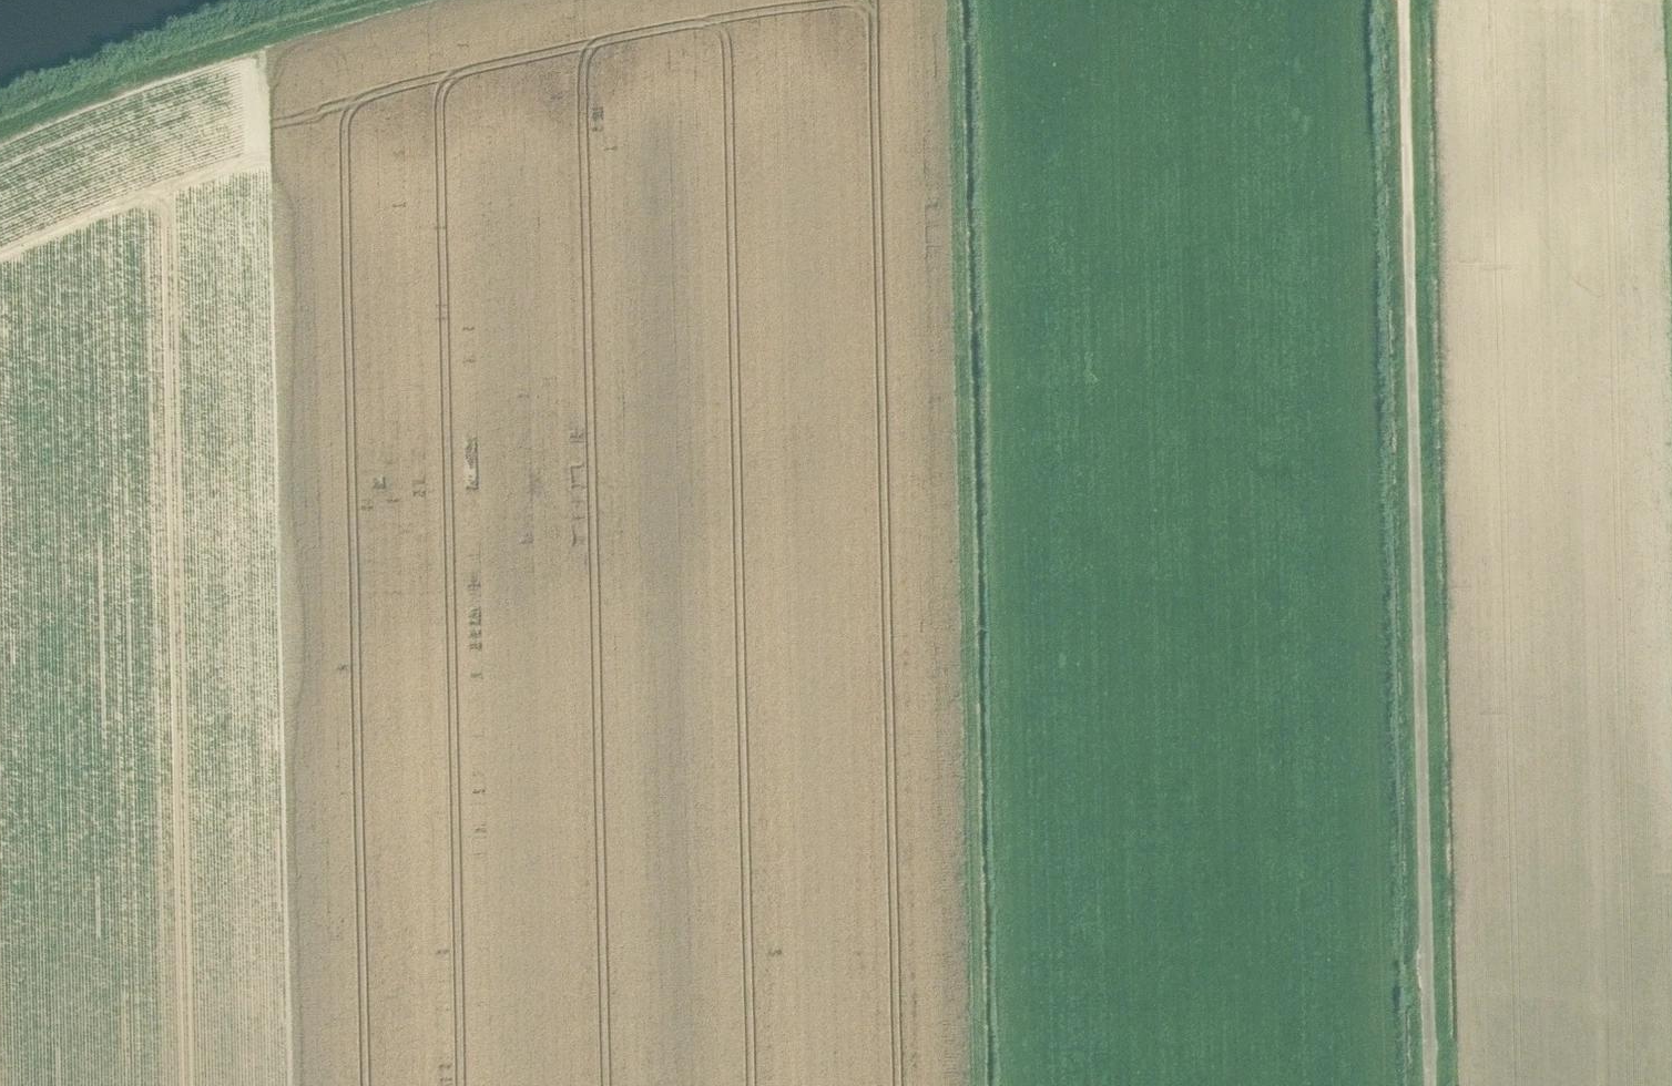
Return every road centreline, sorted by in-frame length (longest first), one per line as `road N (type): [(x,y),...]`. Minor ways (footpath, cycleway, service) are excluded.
road 1 (unclassified): [(1435,1085),(1411,0)]

